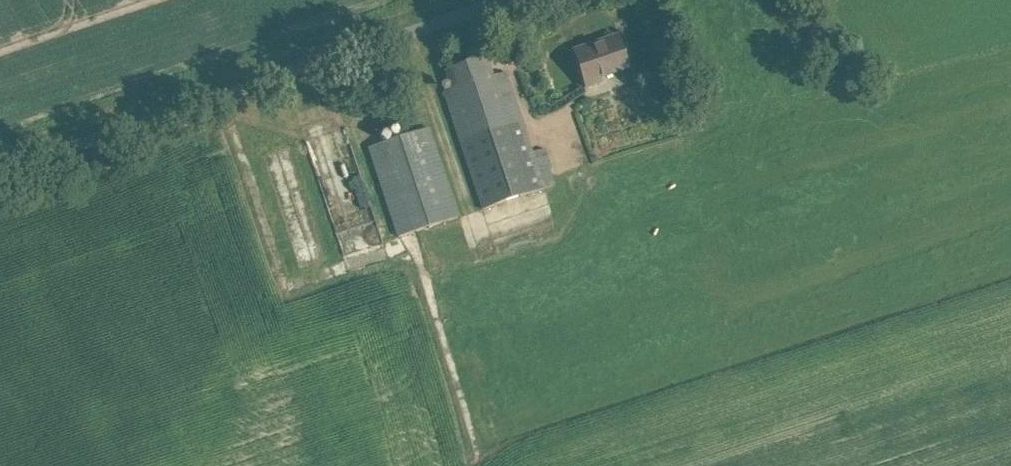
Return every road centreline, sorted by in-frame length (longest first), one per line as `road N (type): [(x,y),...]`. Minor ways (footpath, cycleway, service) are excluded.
road 1 (unclassified): [(0,168),(491,0)]

